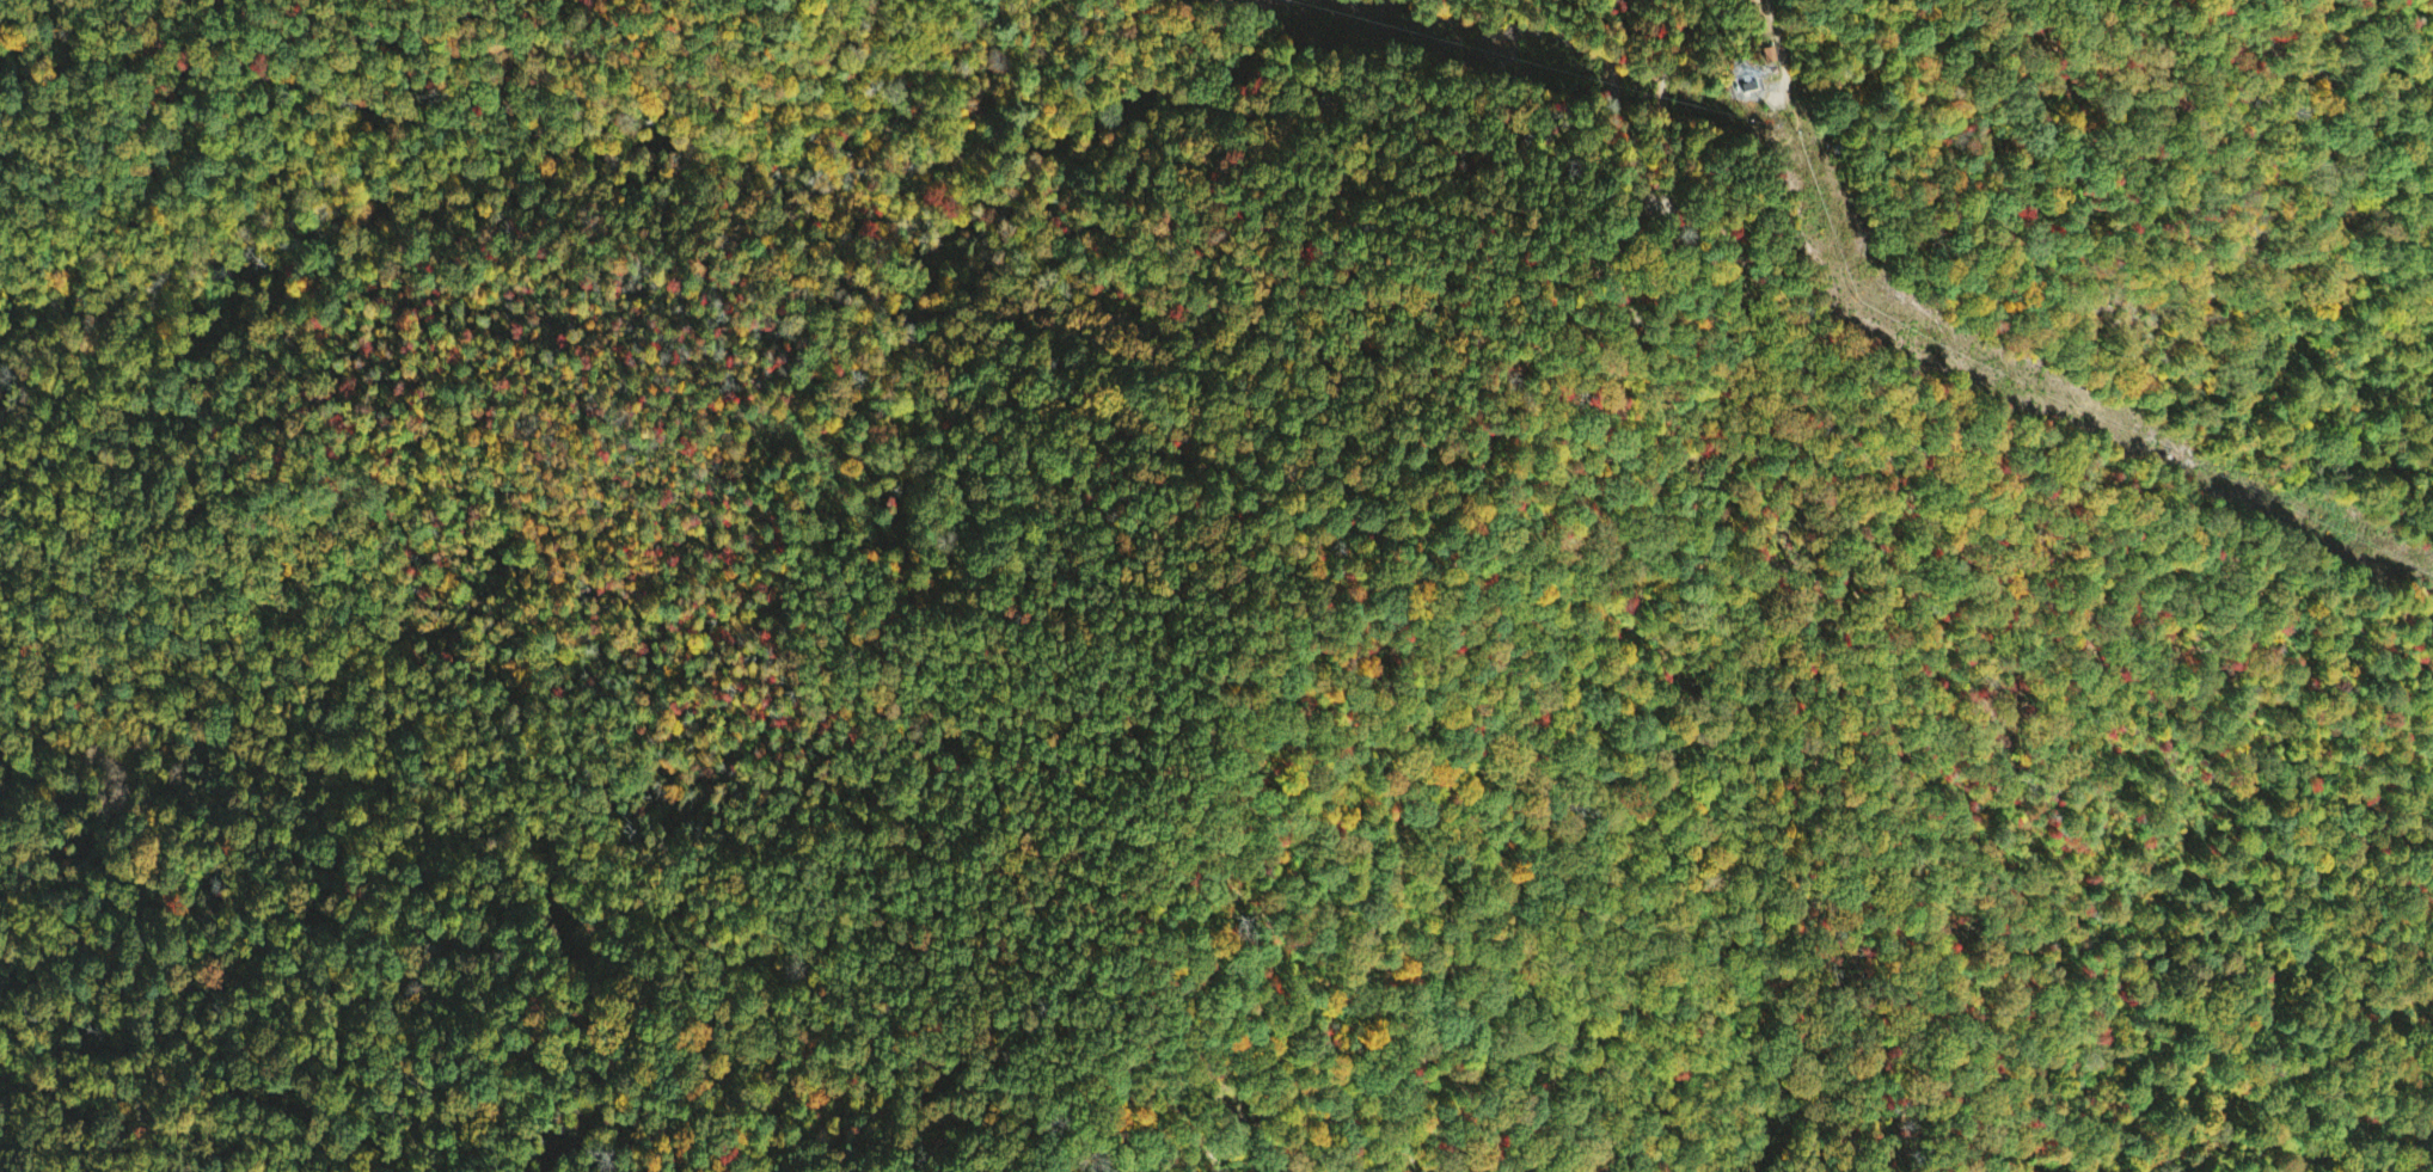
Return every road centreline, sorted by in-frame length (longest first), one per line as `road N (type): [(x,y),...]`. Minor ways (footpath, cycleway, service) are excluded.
road 1 (residential): [(1628,0),(1617,88),(1643,188),(1659,204),(1675,188),(1665,135),(1667,78),(1696,0)]

